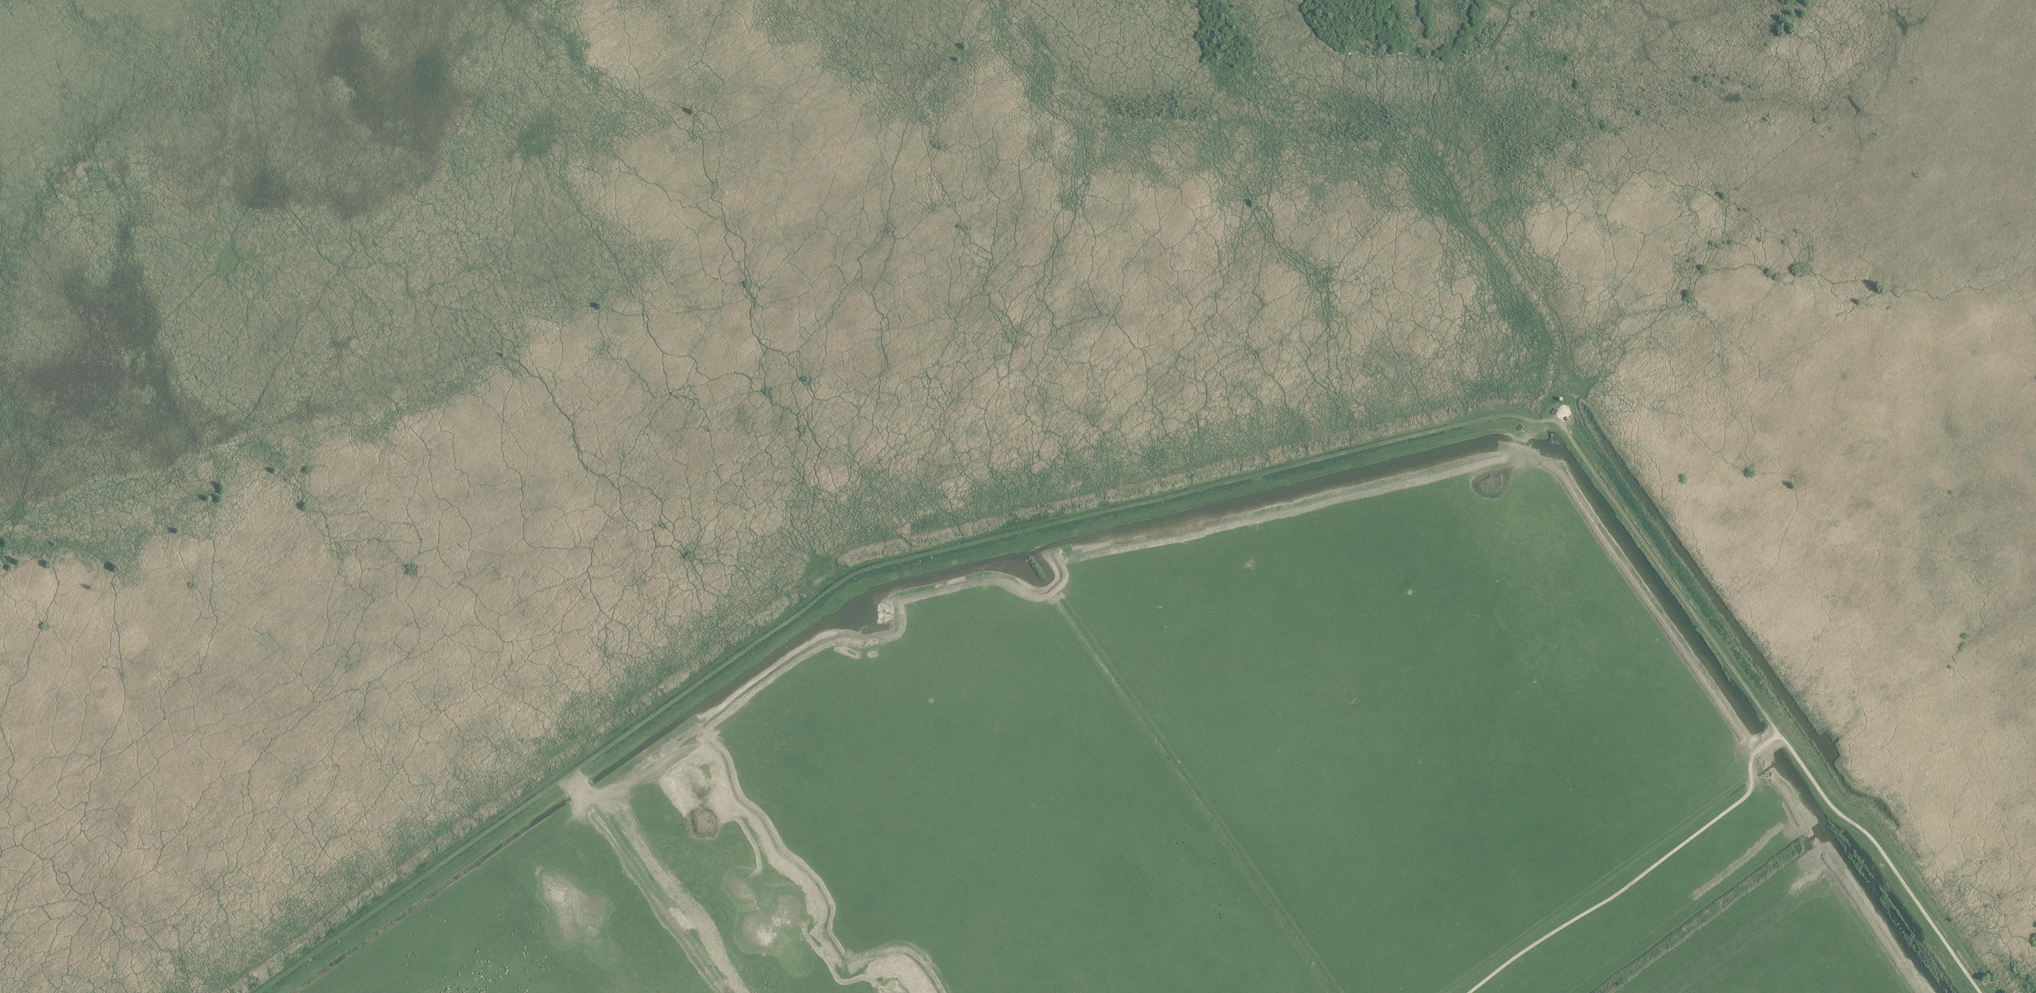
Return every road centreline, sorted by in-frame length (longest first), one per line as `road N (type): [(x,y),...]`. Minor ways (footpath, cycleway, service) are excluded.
road 1 (track): [(1980,992),(1870,837),(1834,810),(1781,737),(1754,754),(1750,792),(1615,896),(1468,992)]
road 2 (track): [(1781,737),(1563,428)]

